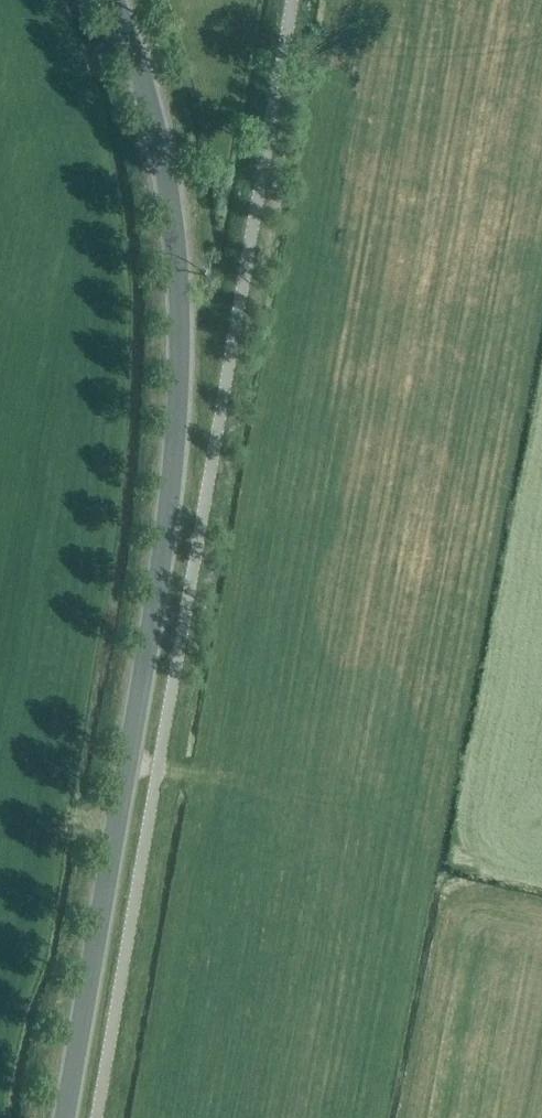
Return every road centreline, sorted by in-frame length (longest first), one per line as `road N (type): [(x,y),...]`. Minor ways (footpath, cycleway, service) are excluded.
road 1 (secondary): [(64,1117),(164,539),(178,387),(177,251),(165,172),(113,0)]

